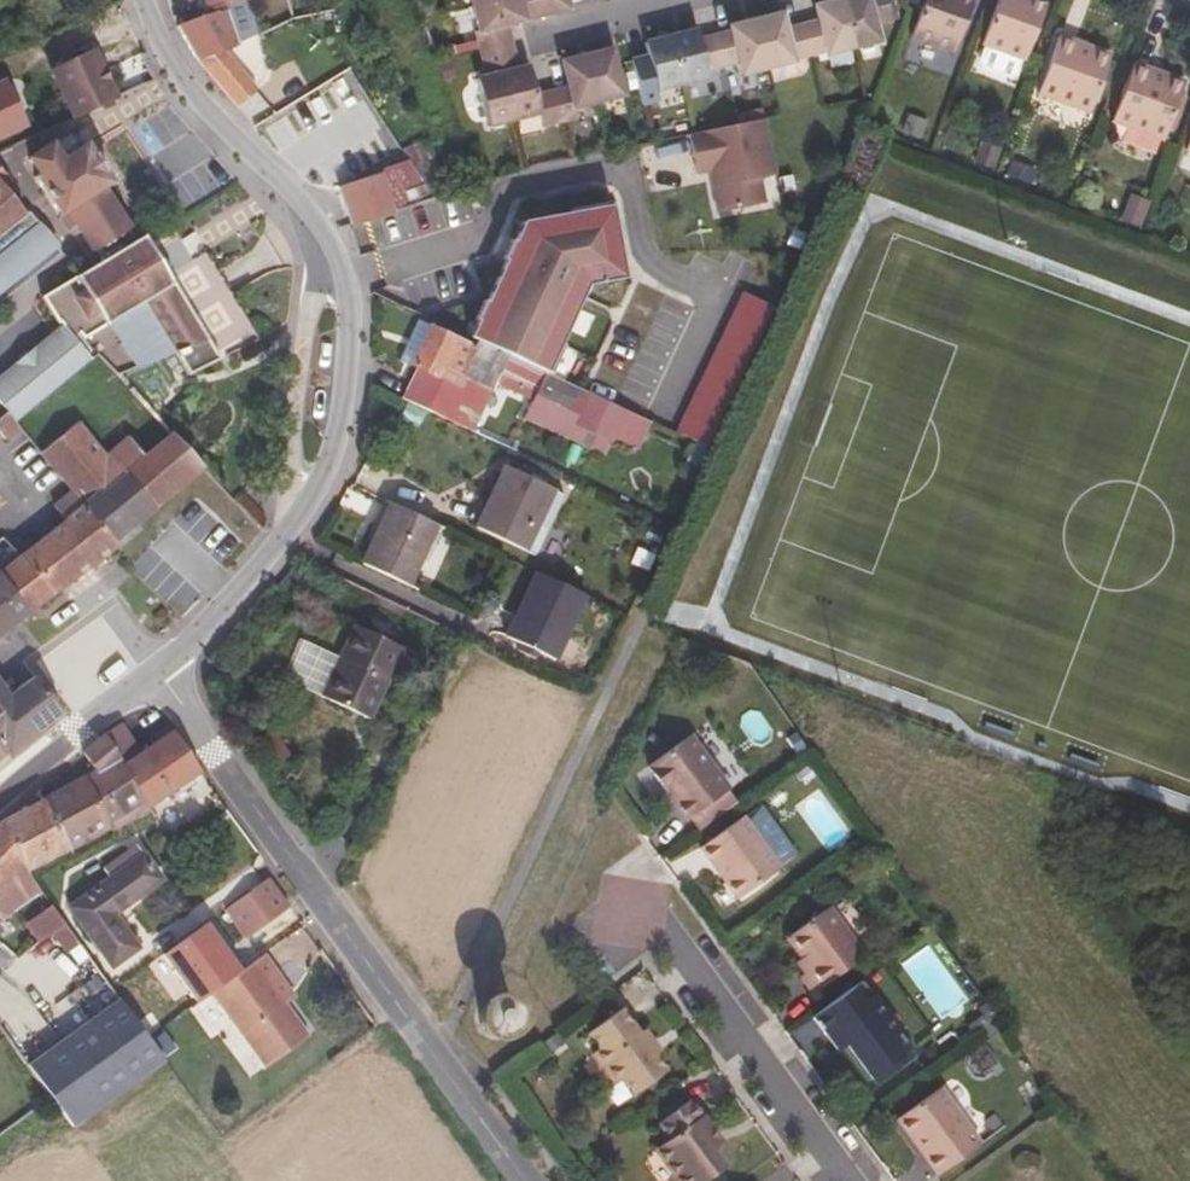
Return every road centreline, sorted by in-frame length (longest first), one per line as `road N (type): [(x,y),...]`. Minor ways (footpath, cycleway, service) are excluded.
road 1 (residential): [(151,0),(168,46),(333,244),(351,316),(326,471),(290,532),(165,672)]
road 2 (residential): [(165,672),(434,1052)]
road 3 (residential): [(625,919),(680,928),(859,1180)]
road 4 (unclassified): [(434,1052),(528,1180)]

